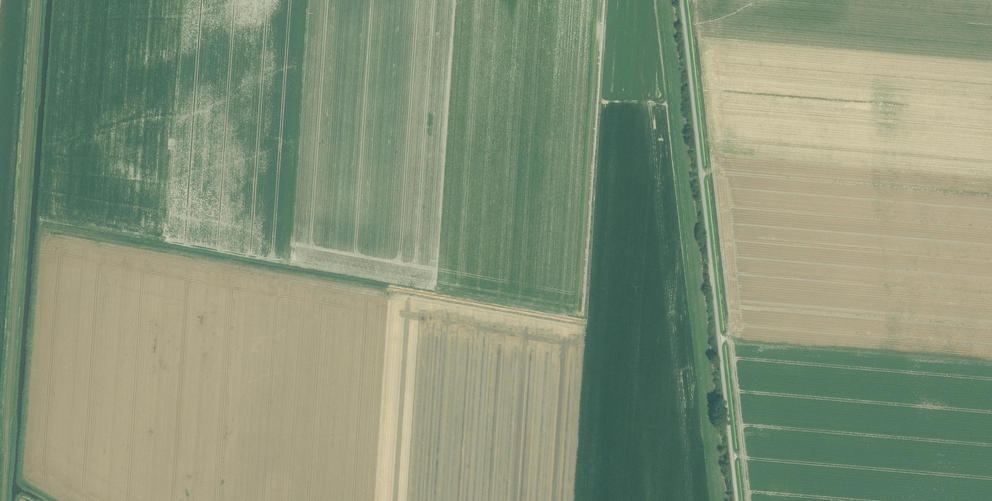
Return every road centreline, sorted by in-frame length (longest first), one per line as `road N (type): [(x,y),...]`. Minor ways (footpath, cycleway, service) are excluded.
road 1 (unclassified): [(737,500),(683,0)]

